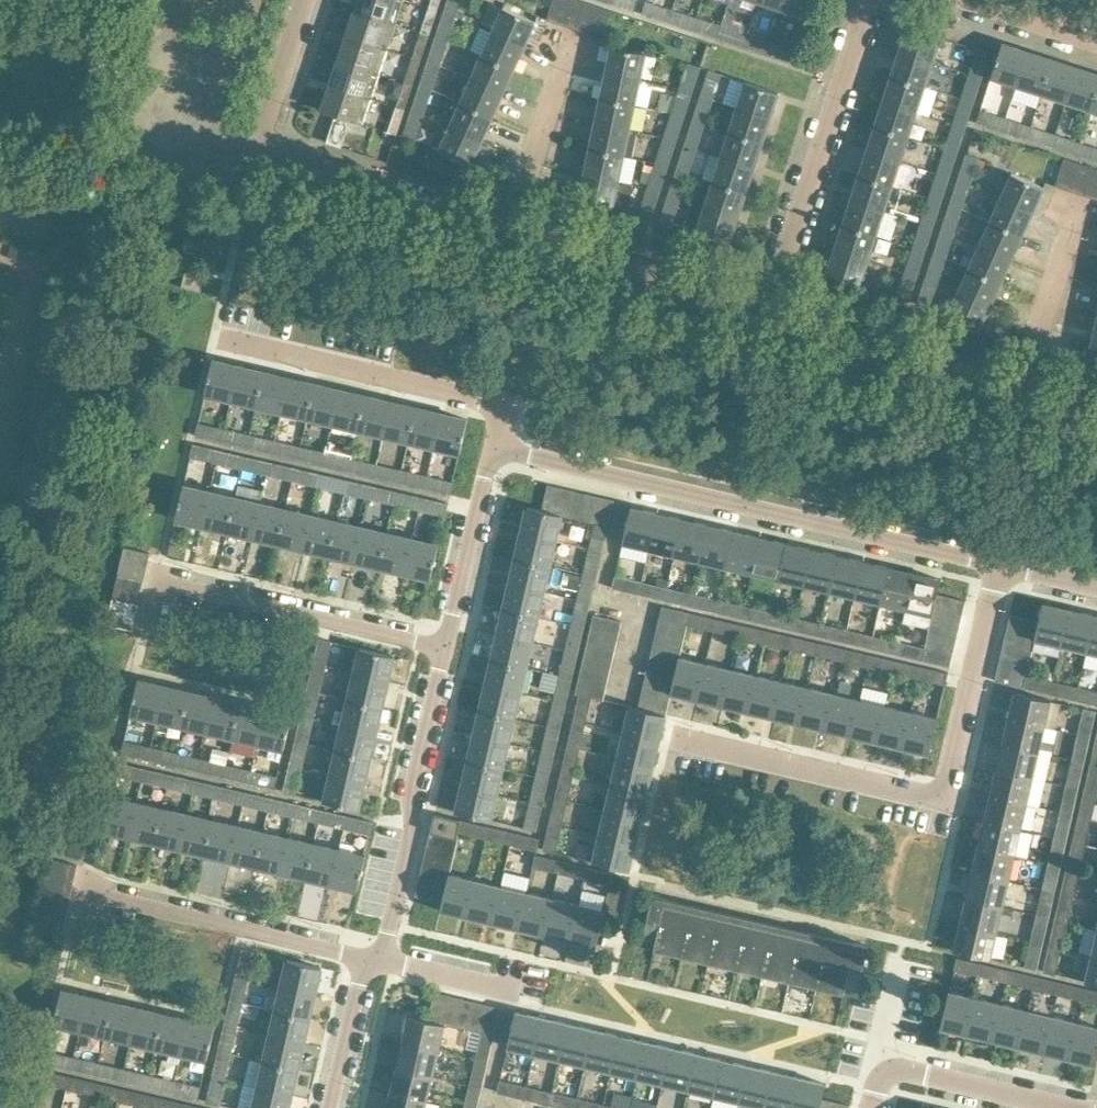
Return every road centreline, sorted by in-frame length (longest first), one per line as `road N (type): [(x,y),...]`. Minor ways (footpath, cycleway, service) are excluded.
road 1 (residential): [(669,738),(943,801),(999,566)]
road 2 (residential): [(508,450),(999,566)]
road 3 (residential): [(509,234),(255,154),(304,0)]
road 4 (residential): [(766,317),(872,0)]
road 5 (residential): [(508,450),(491,409),(474,394),(215,332)]
road 6 (residential): [(383,957),(444,648)]
road 7 (residential): [(444,648),(158,580)]
road 8 (residential): [(366,960),(83,892)]
road 9 (residential): [(766,317),(509,234)]
road 10 (residential): [(1019,399),(766,317)]
road 11 (residential): [(444,648),(485,470),(508,450)]
road 12 (residential): [(1019,399),(1079,209)]
road 13 (residential): [(509,234),(569,46)]
road 14 (residential): [(1065,1107),(882,1065)]
road 15 (residential): [(521,956),(513,986),(383,957)]
road 16 (residential): [(329,1107),(366,960)]
road 17 (residential): [(970,0),(1096,42)]

